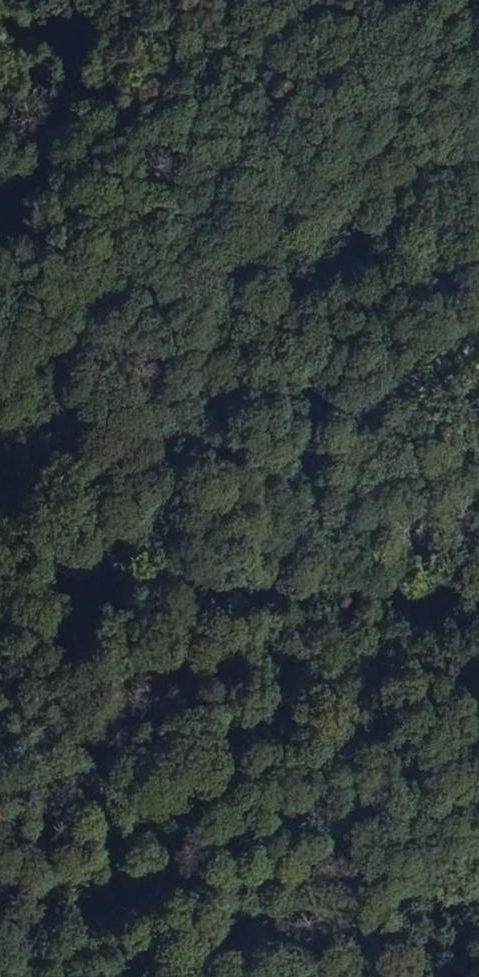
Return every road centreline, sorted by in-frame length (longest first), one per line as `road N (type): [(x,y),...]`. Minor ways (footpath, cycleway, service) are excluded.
road 1 (track): [(0,537),(478,367)]
road 2 (track): [(478,602),(0,591)]
road 3 (track): [(0,247),(103,0)]

